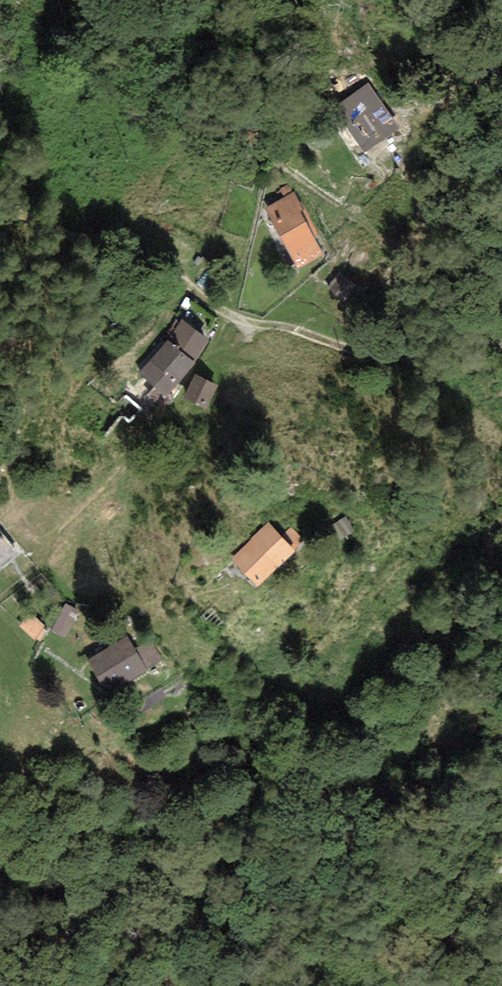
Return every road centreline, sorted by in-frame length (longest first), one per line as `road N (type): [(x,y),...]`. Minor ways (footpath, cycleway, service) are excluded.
road 1 (track): [(501,354),(407,364),(296,324),(238,313),(169,265),(0,204)]

